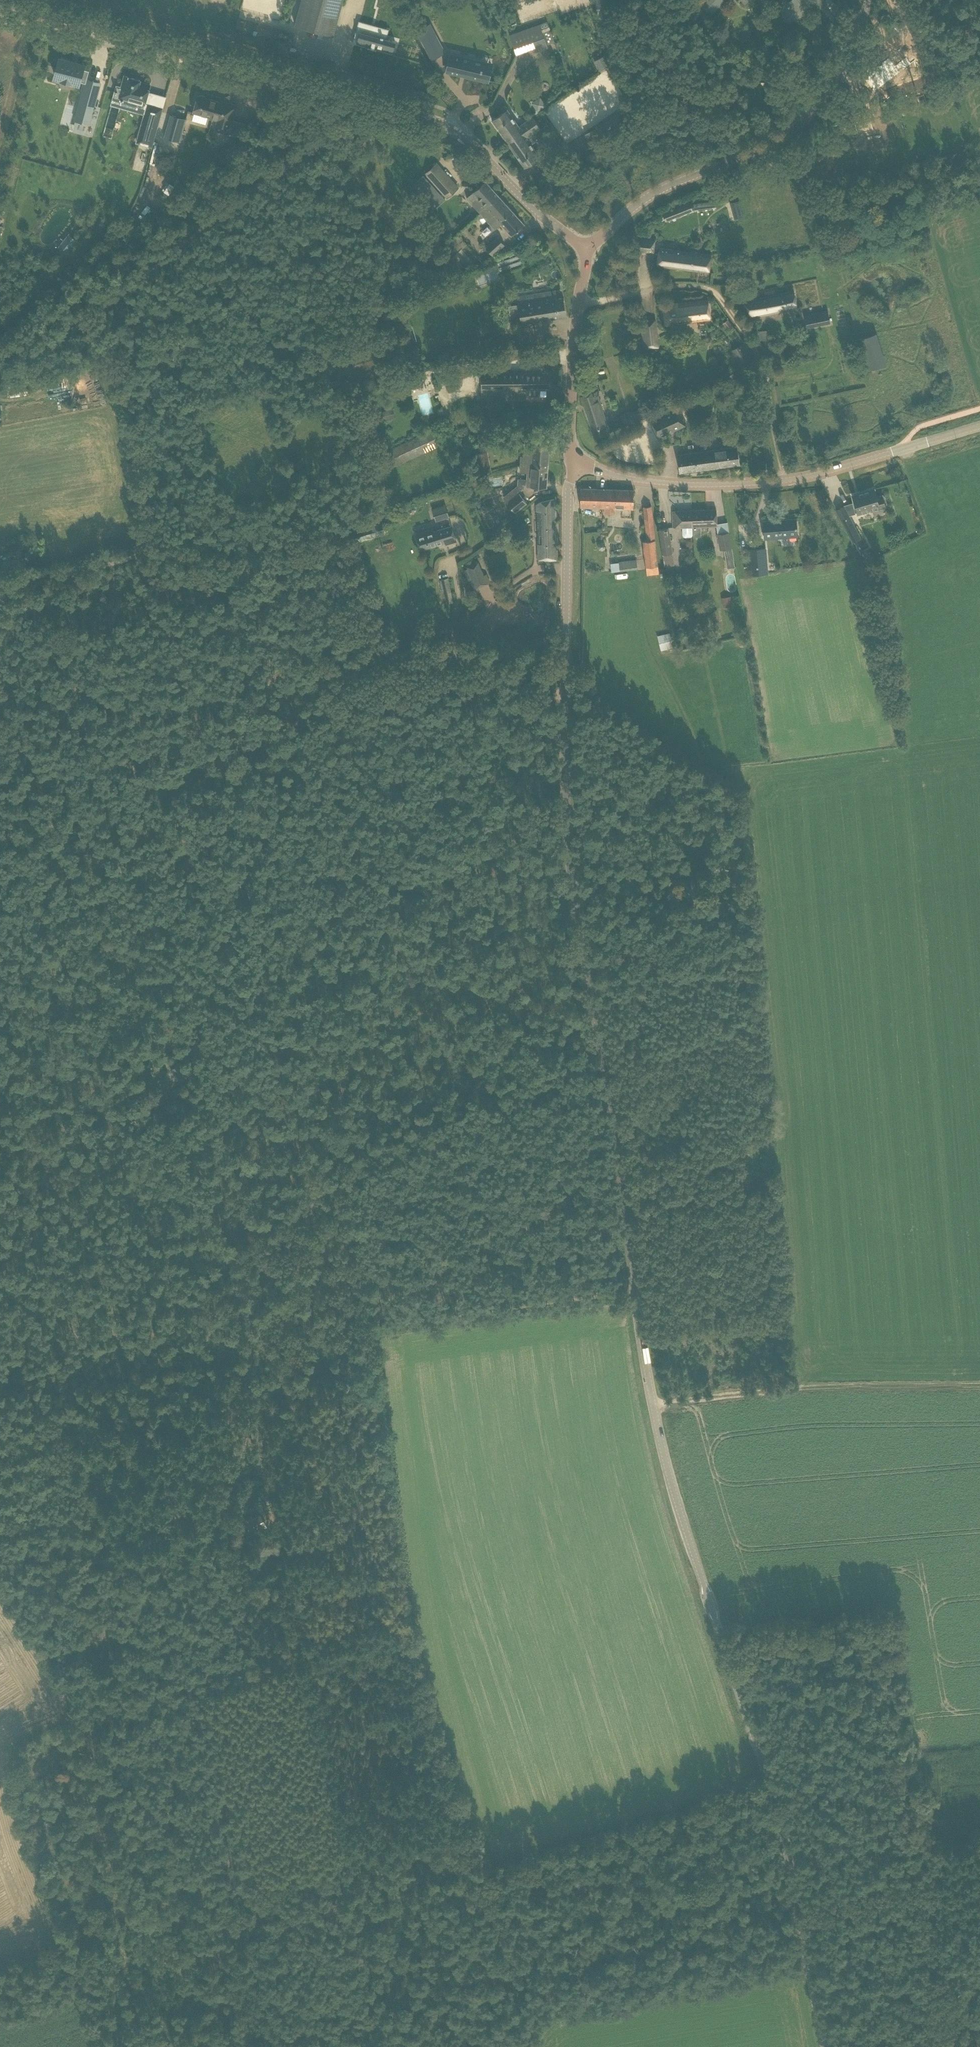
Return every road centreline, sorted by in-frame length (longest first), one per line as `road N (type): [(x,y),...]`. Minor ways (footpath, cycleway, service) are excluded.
road 1 (tertiary): [(826,2046),(764,1770),(673,1488),(641,1338),(566,809),(573,465)]
road 2 (track): [(565,694),(544,698),(523,720),(464,853),(368,1005),(314,1177),(297,1262),(292,1356),(259,1387)]
road 3 (track): [(0,593),(33,590),(145,548),(133,445),(90,337),(100,305),(268,176),(349,127),(358,112)]
road 4 (tertiary): [(587,252),(447,126),(0,2)]
road 5 (track): [(259,1387),(303,1654),(155,1706),(206,1882)]
road 6 (tertiary): [(587,252),(648,196),(800,126),(869,0)]
road 7 (track): [(259,1387),(60,1423),(48,1434),(0,1560)]
road 8 (unclassified): [(577,309),(677,286),(714,292),(756,349),(784,481)]
road 9 (track): [(654,1406),(793,1390),(979,1385)]
road 10 (track): [(0,695),(80,904),(0,948)]
road 11 (tertiary): [(784,481),(682,485),(573,465)]
road 12 (tertiary): [(979,426),(784,481)]
road 13 (track): [(80,904),(121,888),(183,1006)]
road 14 (tertiary): [(573,465),(577,309)]
road 15 (track): [(169,1400),(154,1330),(75,1347)]
road 16 (track): [(44,924),(100,1045)]

